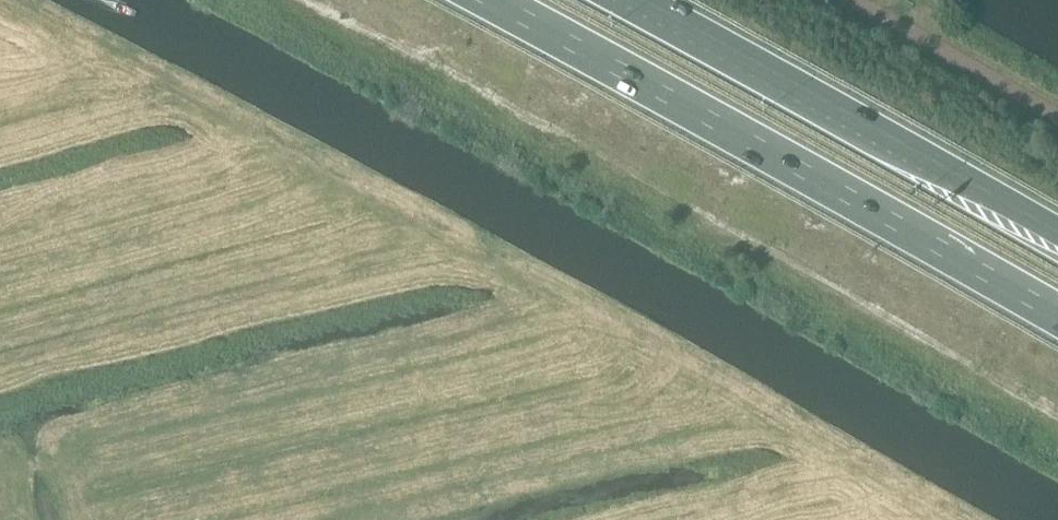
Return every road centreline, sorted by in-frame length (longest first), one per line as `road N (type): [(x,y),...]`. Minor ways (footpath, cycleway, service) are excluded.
road 1 (motorway): [(490,0),(1057,321)]
road 2 (motorway): [(1057,241),(622,0)]

